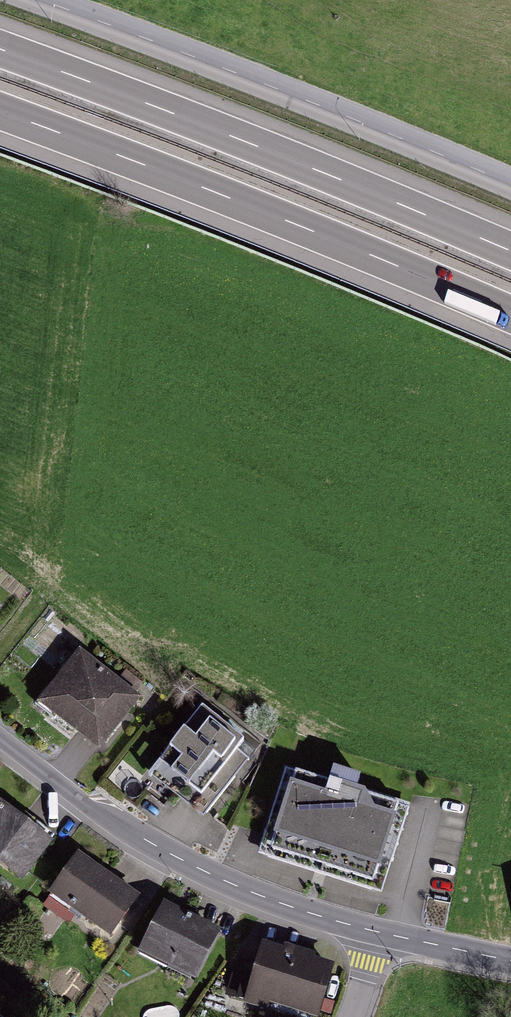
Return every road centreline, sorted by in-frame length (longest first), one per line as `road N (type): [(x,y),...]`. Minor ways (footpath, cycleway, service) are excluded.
road 1 (motorway): [(0,112),(510,315)]
road 2 (motorway): [(510,250),(0,48)]
road 3 (tertiary): [(42,0),(510,188)]
road 4 (tertiary): [(376,931),(287,905),(161,850),(91,811),(0,738)]
road 5 (tertiary): [(510,961),(376,931)]

